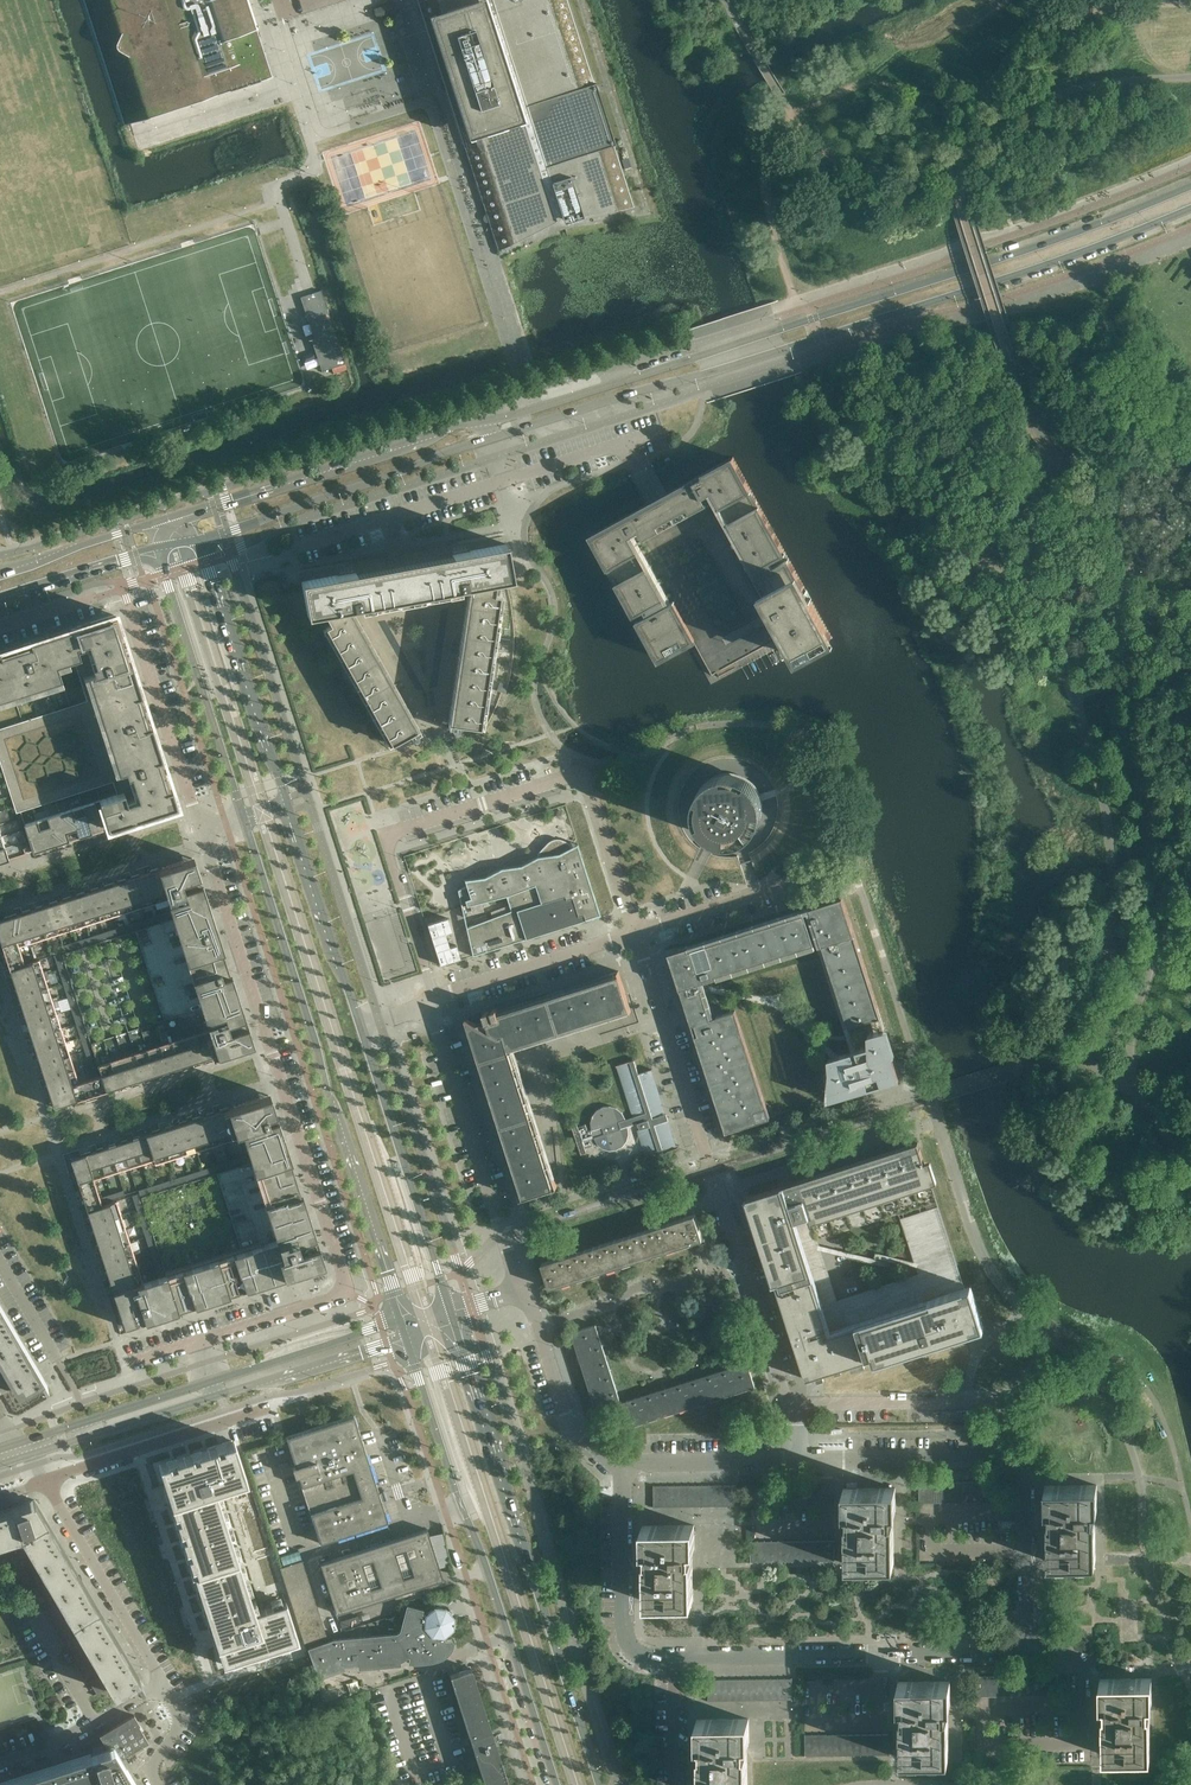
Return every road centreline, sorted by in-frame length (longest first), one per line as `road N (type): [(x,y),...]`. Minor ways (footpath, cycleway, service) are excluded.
road 1 (secondary): [(1190,186),(1003,257),(170,519)]
road 2 (secondary): [(199,539),(442,453),(1055,261),(1190,208)]
road 3 (unclassified): [(202,830),(347,1283),(344,1293),(200,1342)]
road 4 (residential): [(1030,1651),(640,1654),(624,1626),(622,1462)]
road 5 (residential): [(435,996),(383,836),(482,804),(566,778),(585,780),(635,932)]
road 6 (secondary): [(244,817),(403,1322)]
road 7 (secondary): [(599,1784),(451,1311)]
road 8 (secondary): [(407,1337),(557,1784)]
road 9 (residential): [(1030,1651),(1017,1464),(802,1460)]
road 10 (residential): [(524,1290),(428,998)]
road 11 (secondary): [(451,1311),(358,1021)]
road 12 (residential): [(802,1460),(712,1174)]
road 13 (secondary): [(159,550),(244,817)]
road 14 (secondary): [(289,804),(199,539)]
road 15 (unclassified): [(47,1484),(170,1697)]
road 16 (residential): [(635,932),(710,1166)]
road 17 (unclassified): [(127,599),(202,830)]
road 18 (secondary): [(358,1021),(289,804)]
road 19 (residential): [(635,932),(435,996)]
road 20 (residential): [(622,1462),(572,1425),(524,1290)]
road 21 (tertiary): [(213,1380),(20,1442)]
road 22 (tertiary): [(403,1322),(213,1380)]
road 23 (tertiary): [(30,1456),(219,1396)]
road 24 (tertiary): [(219,1396),(407,1337)]
road 25 (unclassified): [(0,1762),(66,1741),(143,1697),(170,1697)]
road 26 (residential): [(802,1460),(622,1462)]
road 27 (secondary): [(170,519),(0,578)]
road 28 (secondary): [(0,597),(159,550)]
road 29 (residential): [(786,883),(635,932)]

